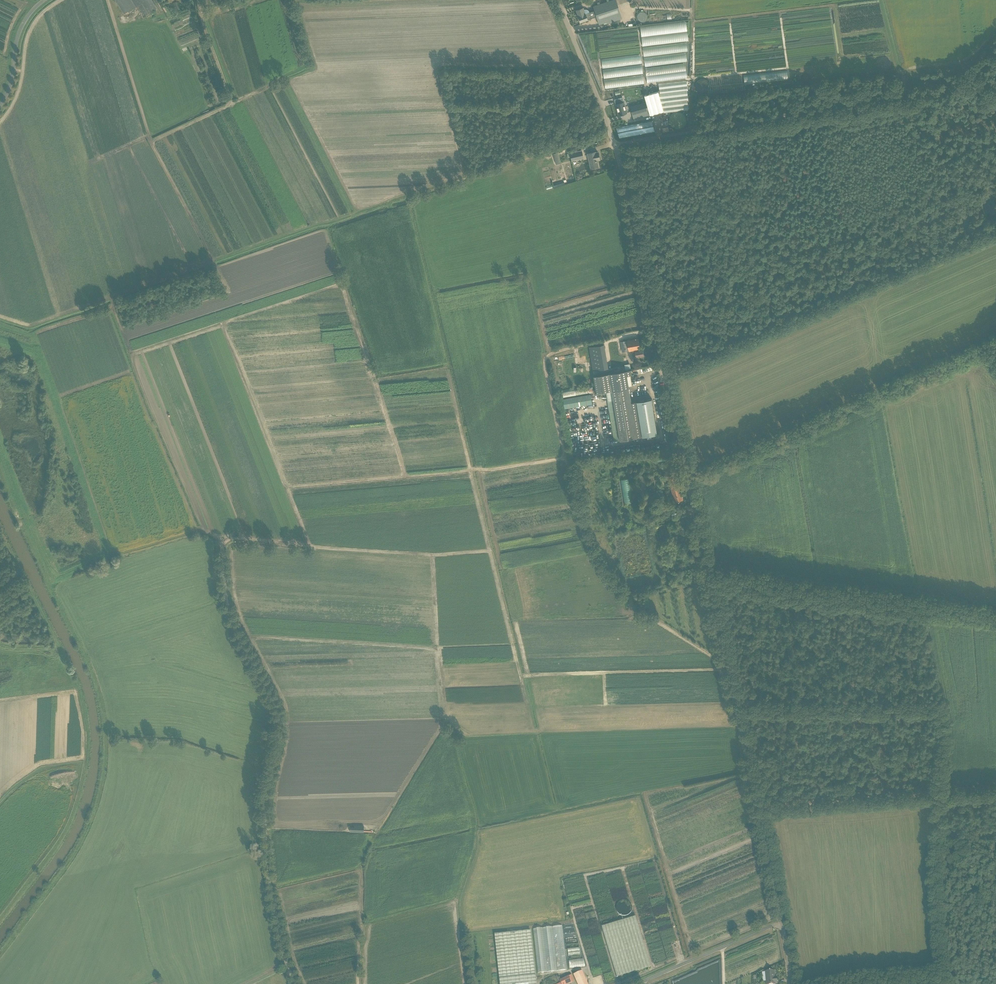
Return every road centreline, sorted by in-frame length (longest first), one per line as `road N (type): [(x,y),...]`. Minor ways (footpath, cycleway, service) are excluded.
road 1 (unclassified): [(781,923),(615,144),(557,0)]
road 2 (track): [(295,983),(265,853),(266,783),(280,720),(233,625),(221,542)]
road 3 (track): [(995,95),(849,107),(615,144)]
road 4 (unclassified): [(641,983),(781,923)]

